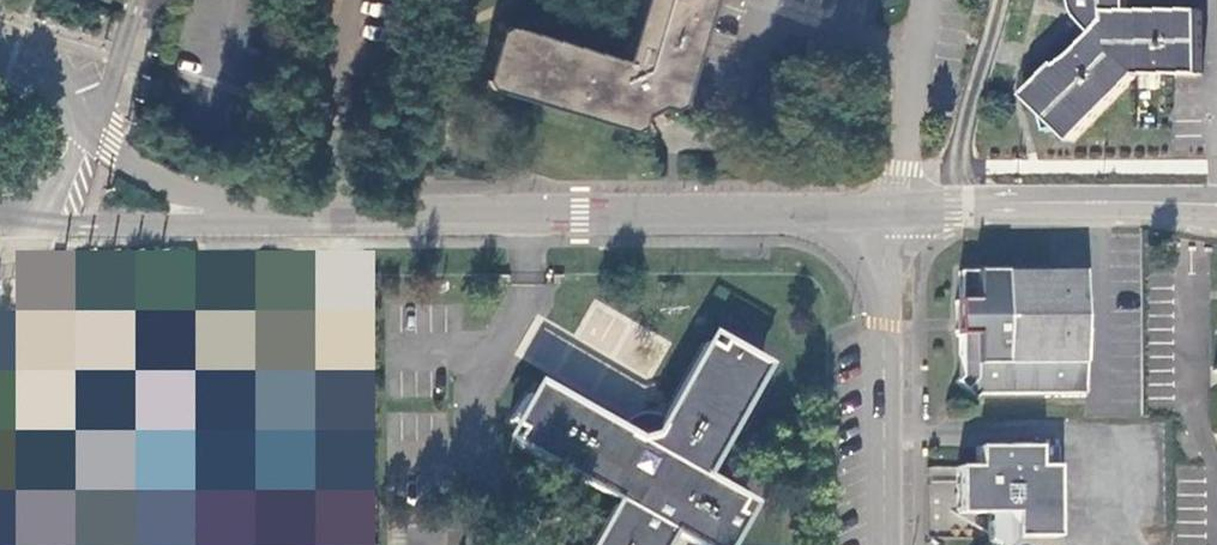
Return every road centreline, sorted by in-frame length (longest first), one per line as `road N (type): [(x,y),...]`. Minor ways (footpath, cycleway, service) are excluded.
road 1 (tertiary): [(245,214),(891,209)]
road 2 (unclassified): [(891,209),(885,544)]
road 3 (tertiary): [(891,209),(1216,209)]
road 4 (tertiary): [(19,219),(89,225),(245,214)]
road 5 (tertiary): [(245,214),(153,179),(89,135)]

